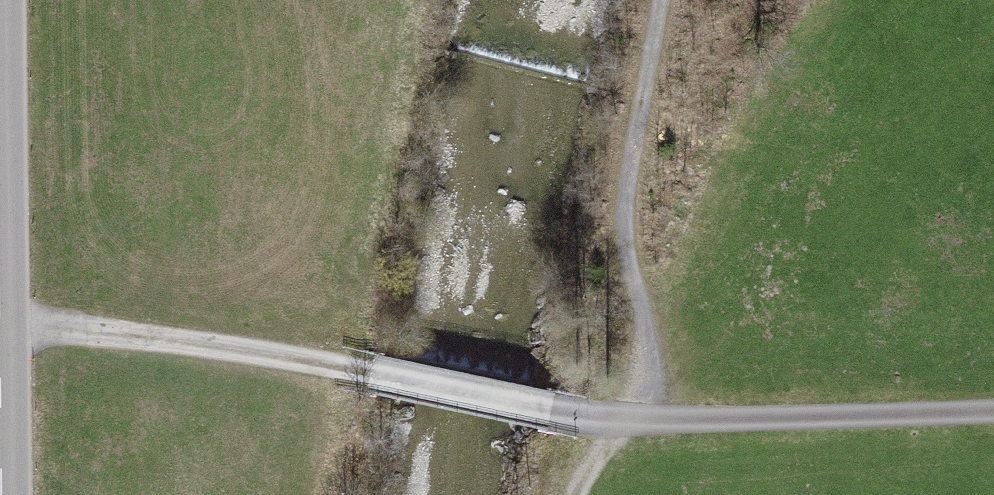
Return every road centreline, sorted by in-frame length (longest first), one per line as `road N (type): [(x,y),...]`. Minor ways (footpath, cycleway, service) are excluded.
road 1 (residential): [(0,310),(621,423),(993,412)]
road 2 (track): [(581,494),(640,384),(642,304),(625,195),(660,0)]

